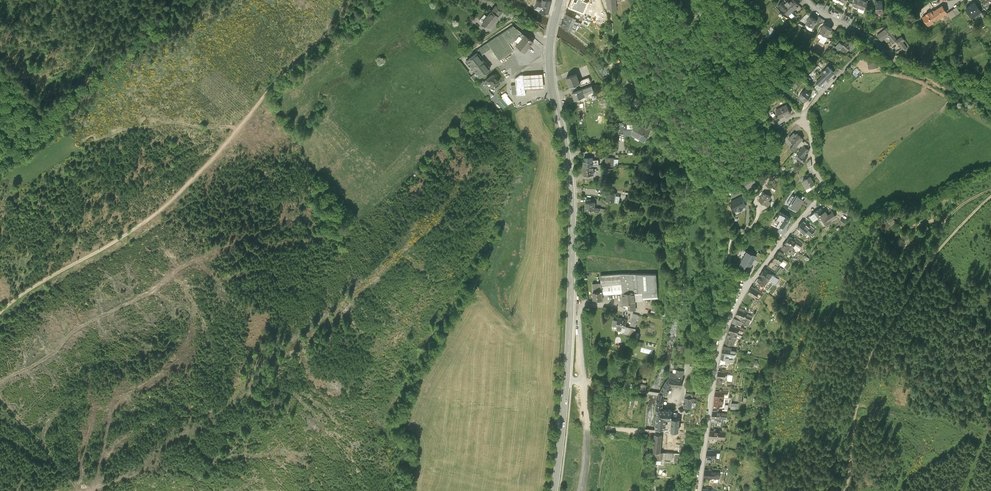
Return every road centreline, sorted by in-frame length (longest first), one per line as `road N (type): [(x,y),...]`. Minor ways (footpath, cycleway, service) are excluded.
road 1 (secondary): [(560,0),(549,61),(572,234),(554,490)]
road 2 (track): [(358,0),(169,205),(0,317)]
road 3 (residential): [(699,490),(721,341),(748,284),(822,187),(804,113)]
road 4 (track): [(844,490),(870,355),(930,261),(990,198)]
road 5 (track): [(859,403),(980,436)]

